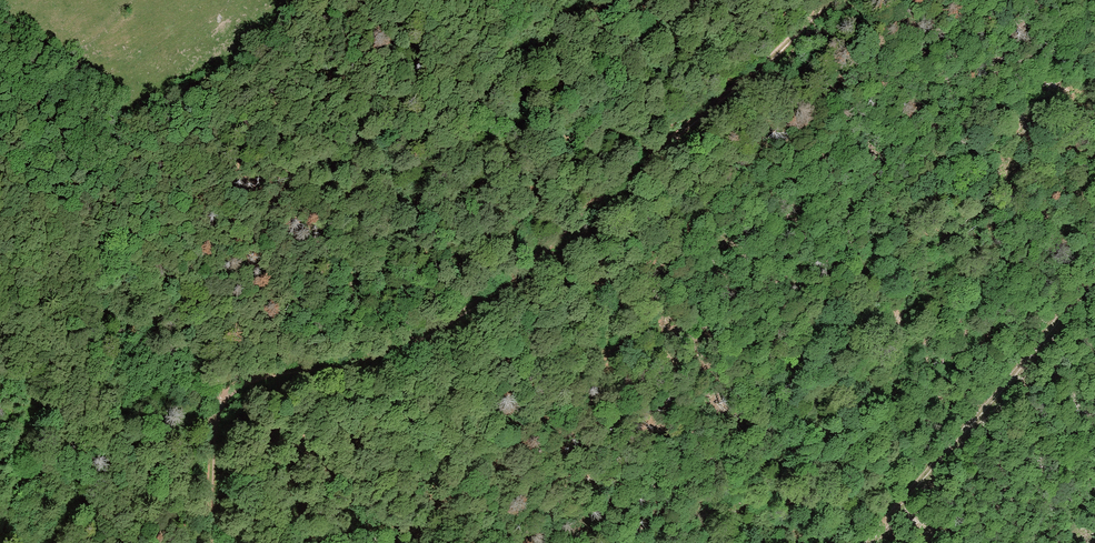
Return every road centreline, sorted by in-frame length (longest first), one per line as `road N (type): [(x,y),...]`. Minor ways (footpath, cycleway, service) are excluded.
road 1 (track): [(214,542),(213,419),(230,392),(407,345),(448,324),(518,275),(830,0)]
road 2 (track): [(448,324),(516,232),(646,0)]
road 3 (track): [(1094,283),(872,542)]

